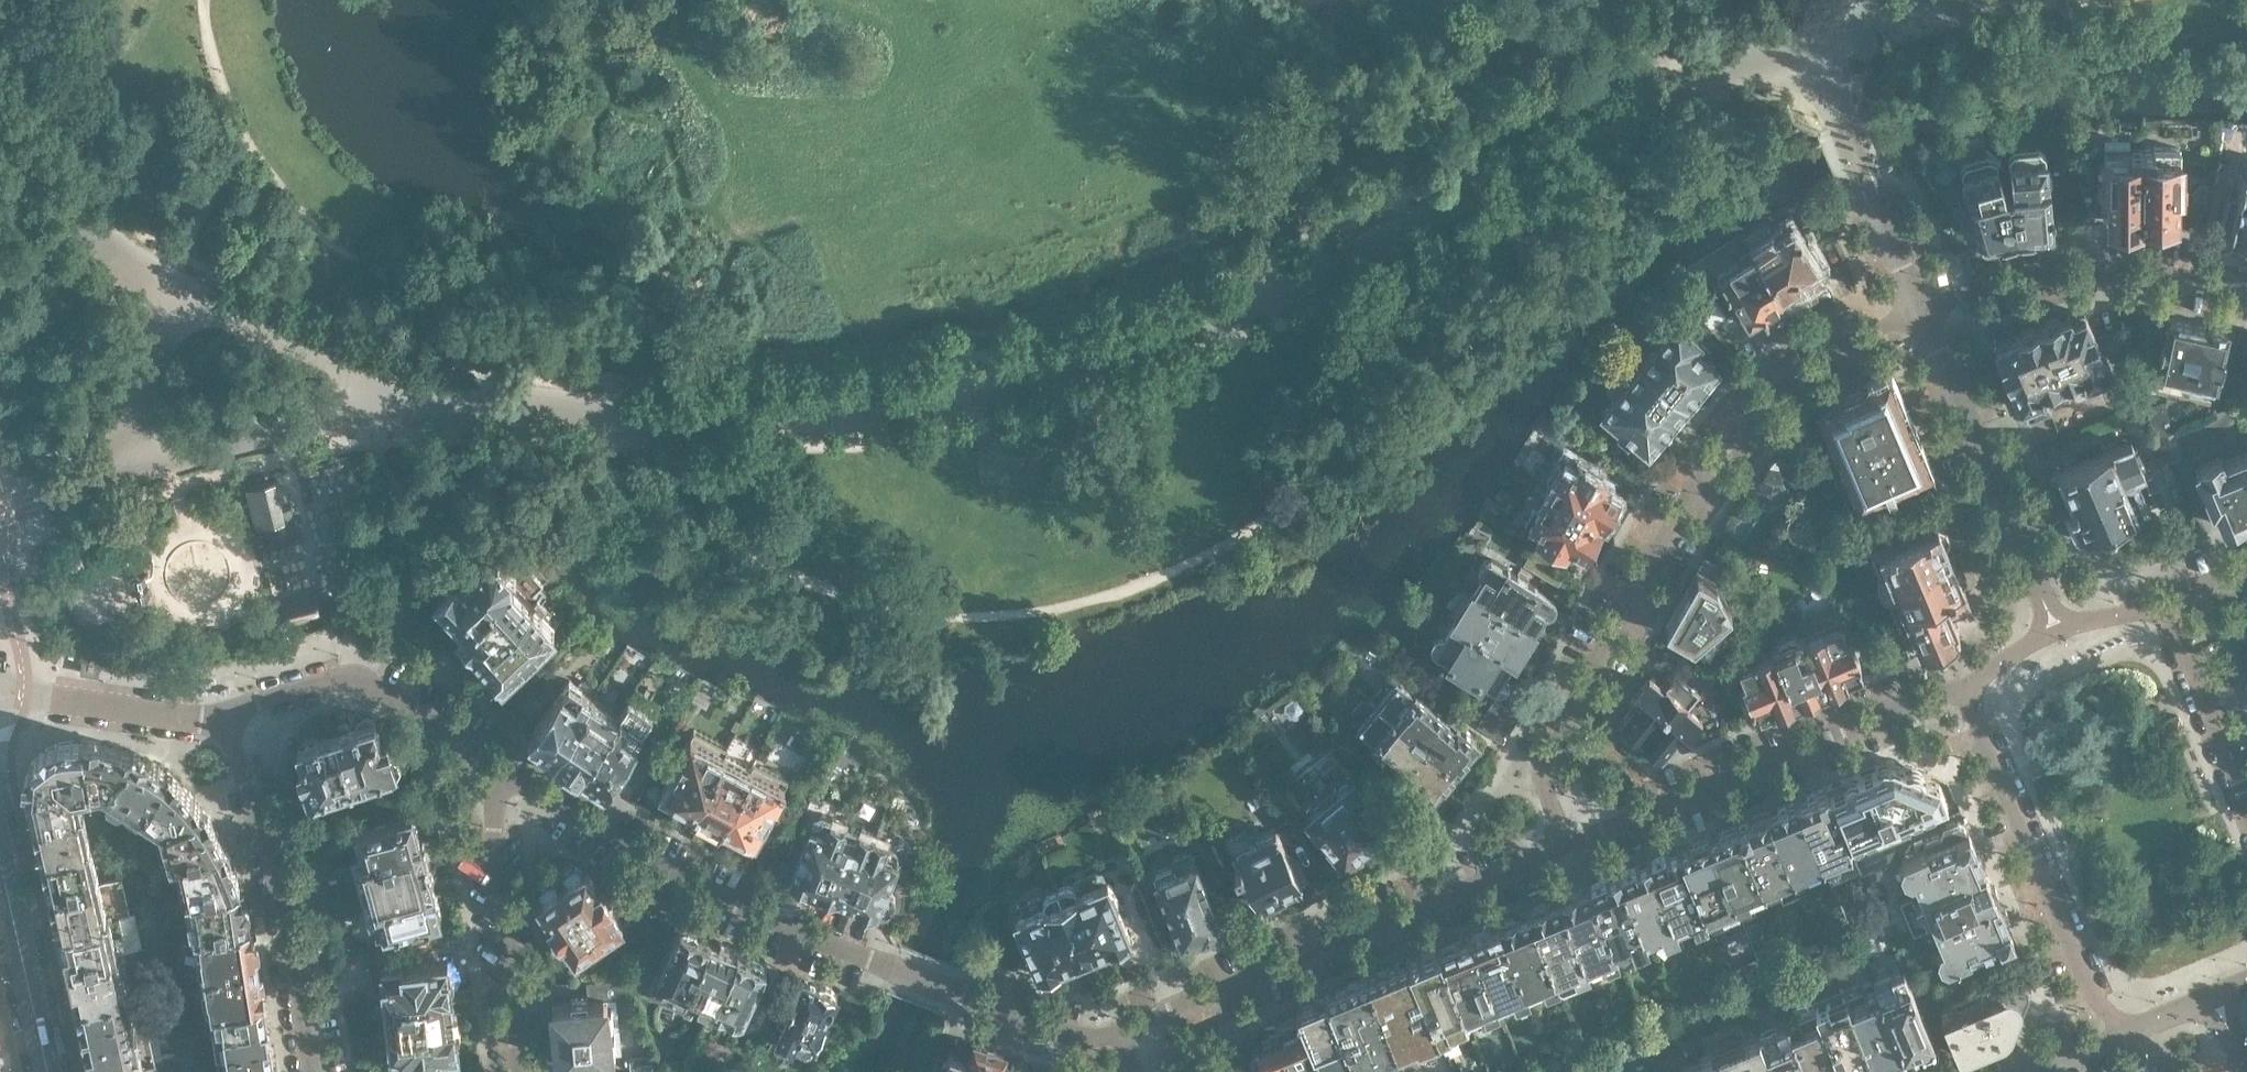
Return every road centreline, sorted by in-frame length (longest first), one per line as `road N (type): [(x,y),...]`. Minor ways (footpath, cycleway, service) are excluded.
road 1 (residential): [(1133,1033),(1050,1022),(734,902),(499,768)]
road 2 (residential): [(1921,310),(1824,350),(1757,402),(1703,475),(1582,678),(1557,757),(1556,848)]
road 3 (residential): [(1556,848),(1133,1033)]
road 4 (residential): [(1964,686),(1884,710),(1556,848)]
road 5 (residential): [(1964,686),(2097,1002),(2129,1031)]
road 6 (residential): [(221,715),(269,839),(313,1071)]
road 7 (residential): [(2053,629),(1921,310)]
road 8 (residential): [(1921,310),(2015,278),(2083,267),(2246,281)]
road 9 (residential): [(499,768),(351,674),(221,715)]
road 10 (residential): [(509,1071),(491,899),(499,768)]
road 11 (residential): [(221,715),(0,707)]
road 12 (residential): [(2246,803),(2162,605)]
road 13 (secondary): [(0,863),(47,1071)]
road 14 (residential): [(1863,175),(1921,310)]

